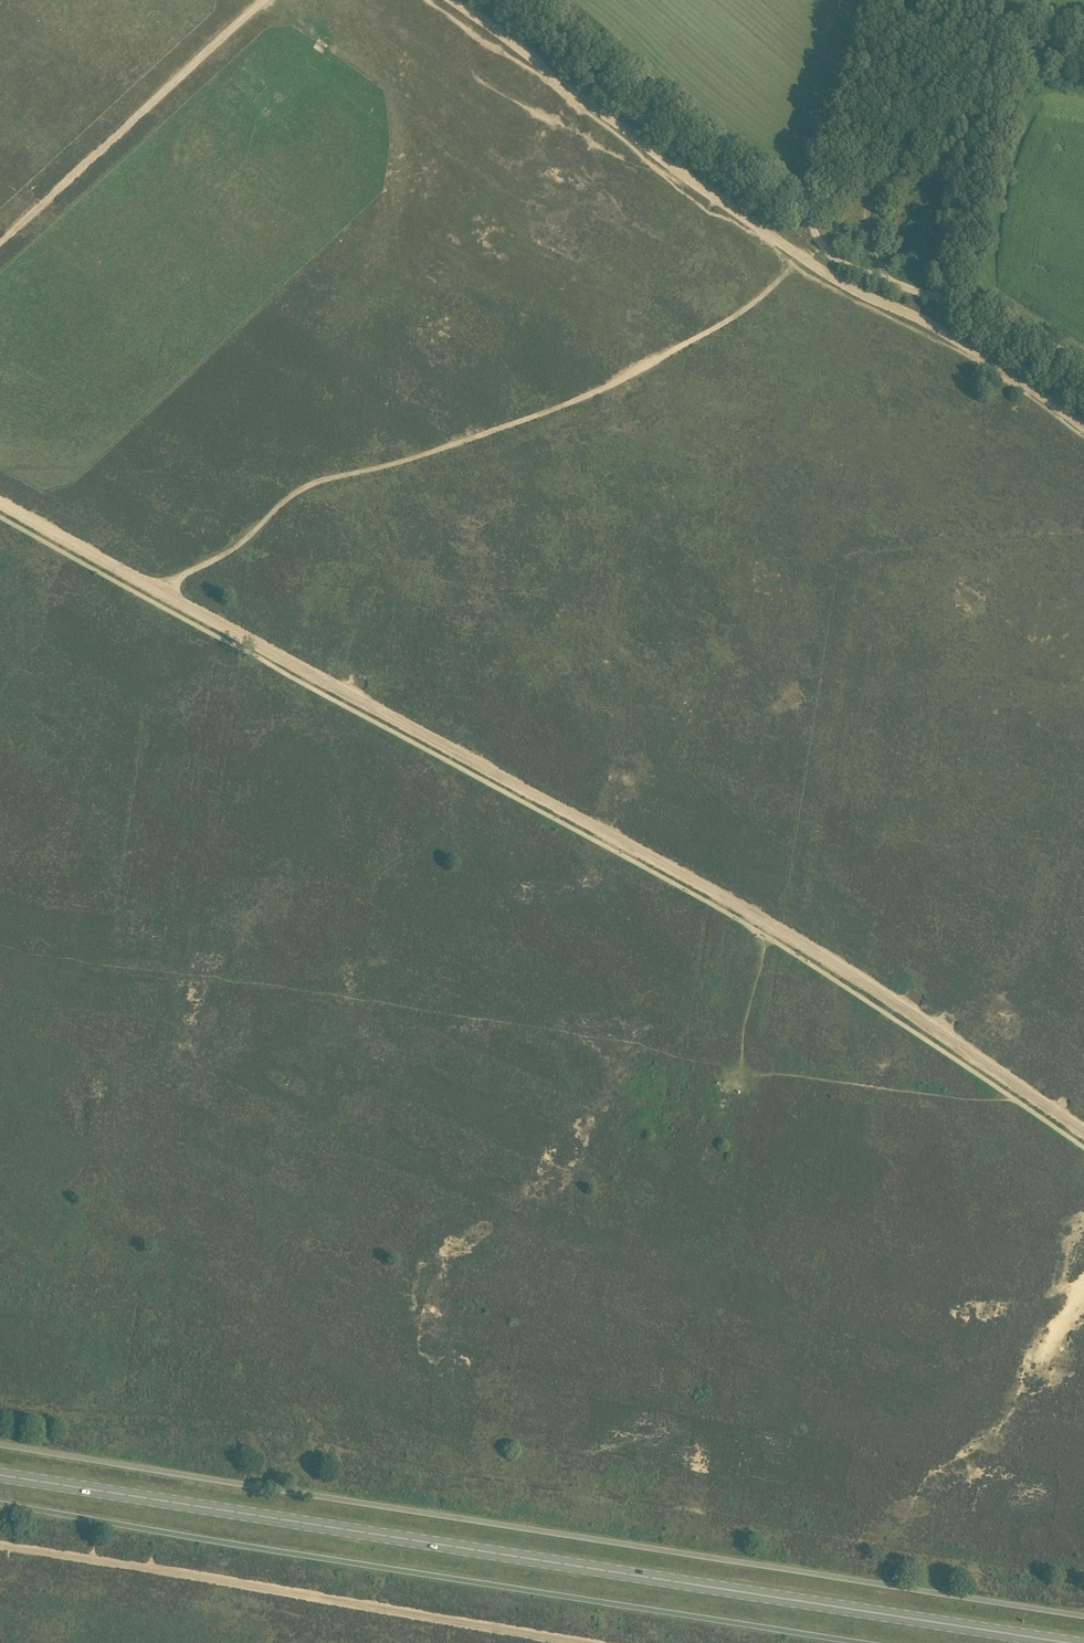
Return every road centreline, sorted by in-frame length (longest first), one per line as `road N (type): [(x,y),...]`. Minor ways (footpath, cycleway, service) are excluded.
road 1 (track): [(0,503),(738,906),(1083,1132)]
road 2 (track): [(1083,1576),(491,1479),(229,1419),(76,1411),(0,1398)]
road 3 (primary): [(1071,1642),(0,1475)]
road 4 (track): [(159,591),(225,556),(309,484),(426,454),(587,396),(727,320),(793,265)]
road 5 (track): [(579,1642),(0,1545)]
road 6 (track): [(455,0),(804,256)]
road 7 (track): [(0,244),(266,0)]
road 8 (track): [(804,256),(941,328),(1083,418)]
road 9 (track): [(1041,1103),(739,1072)]
road 10 (track): [(1083,15),(1026,23),(883,181)]
road 11 (track): [(820,242),(802,201),(880,0)]
road 12 (track): [(884,279),(993,310),(1083,365)]
road 13 (track): [(739,1072),(770,926)]

